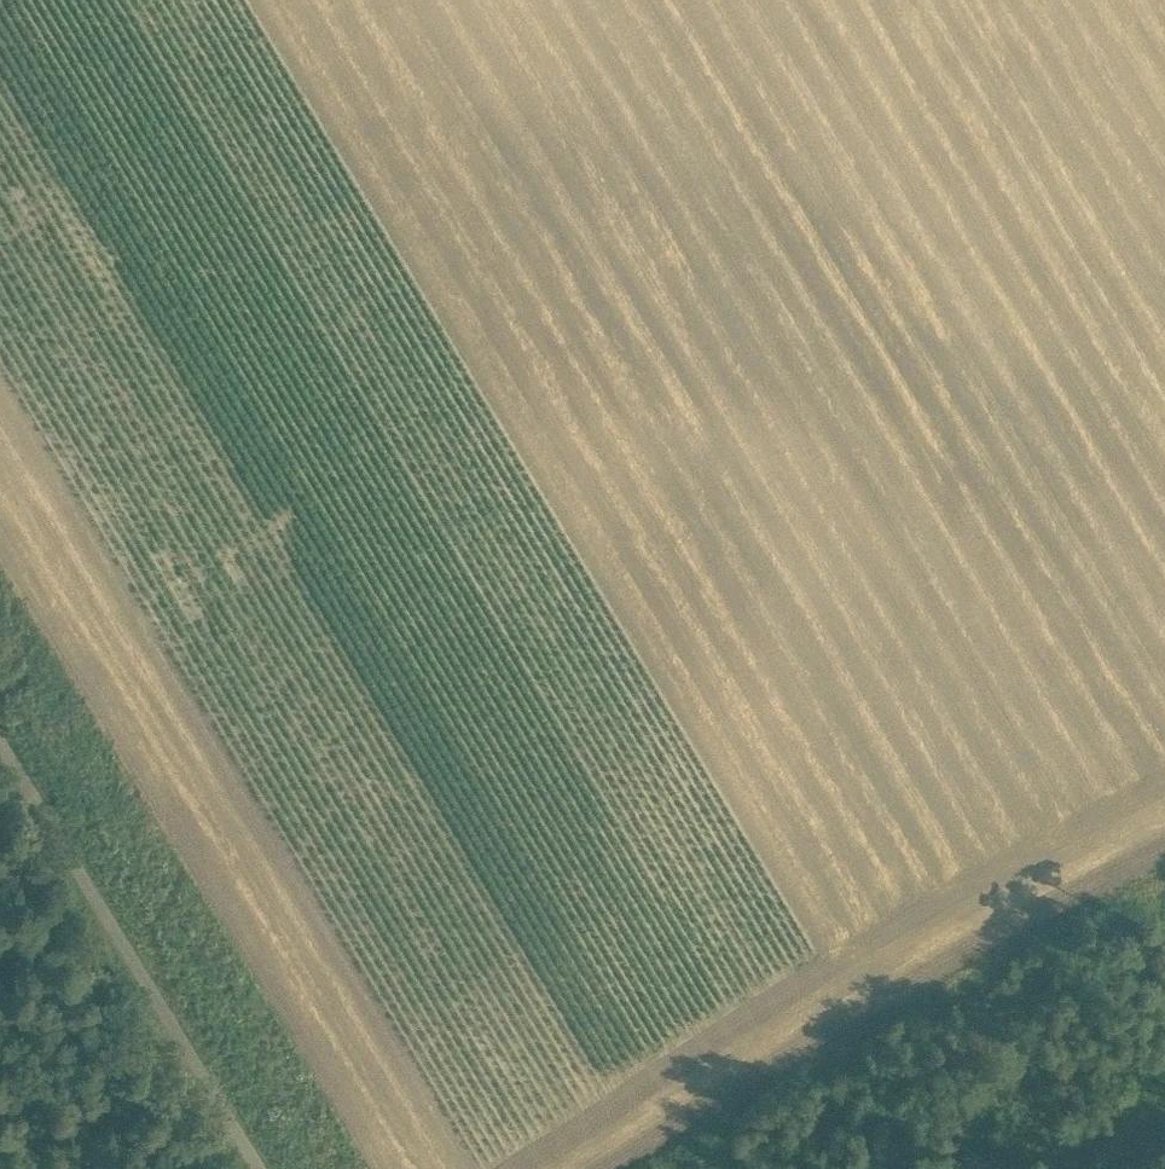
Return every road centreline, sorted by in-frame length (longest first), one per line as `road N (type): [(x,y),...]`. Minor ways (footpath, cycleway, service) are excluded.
road 1 (track): [(585,1168),(1164,836)]
road 2 (unclassified): [(0,736),(249,1168)]

